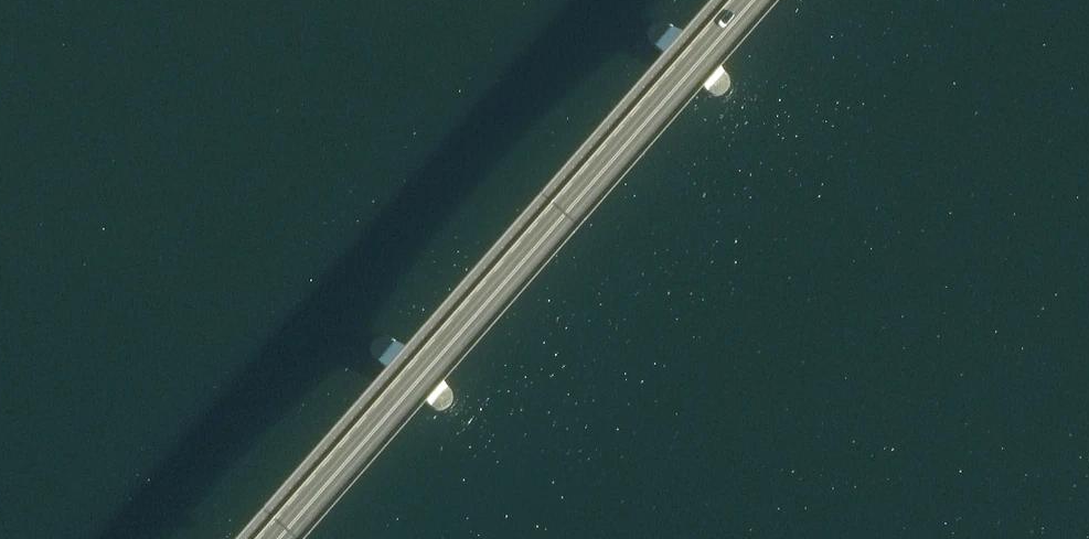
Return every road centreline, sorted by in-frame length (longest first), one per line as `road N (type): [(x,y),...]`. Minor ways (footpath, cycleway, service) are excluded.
road 1 (primary): [(286,538),(761,0)]

